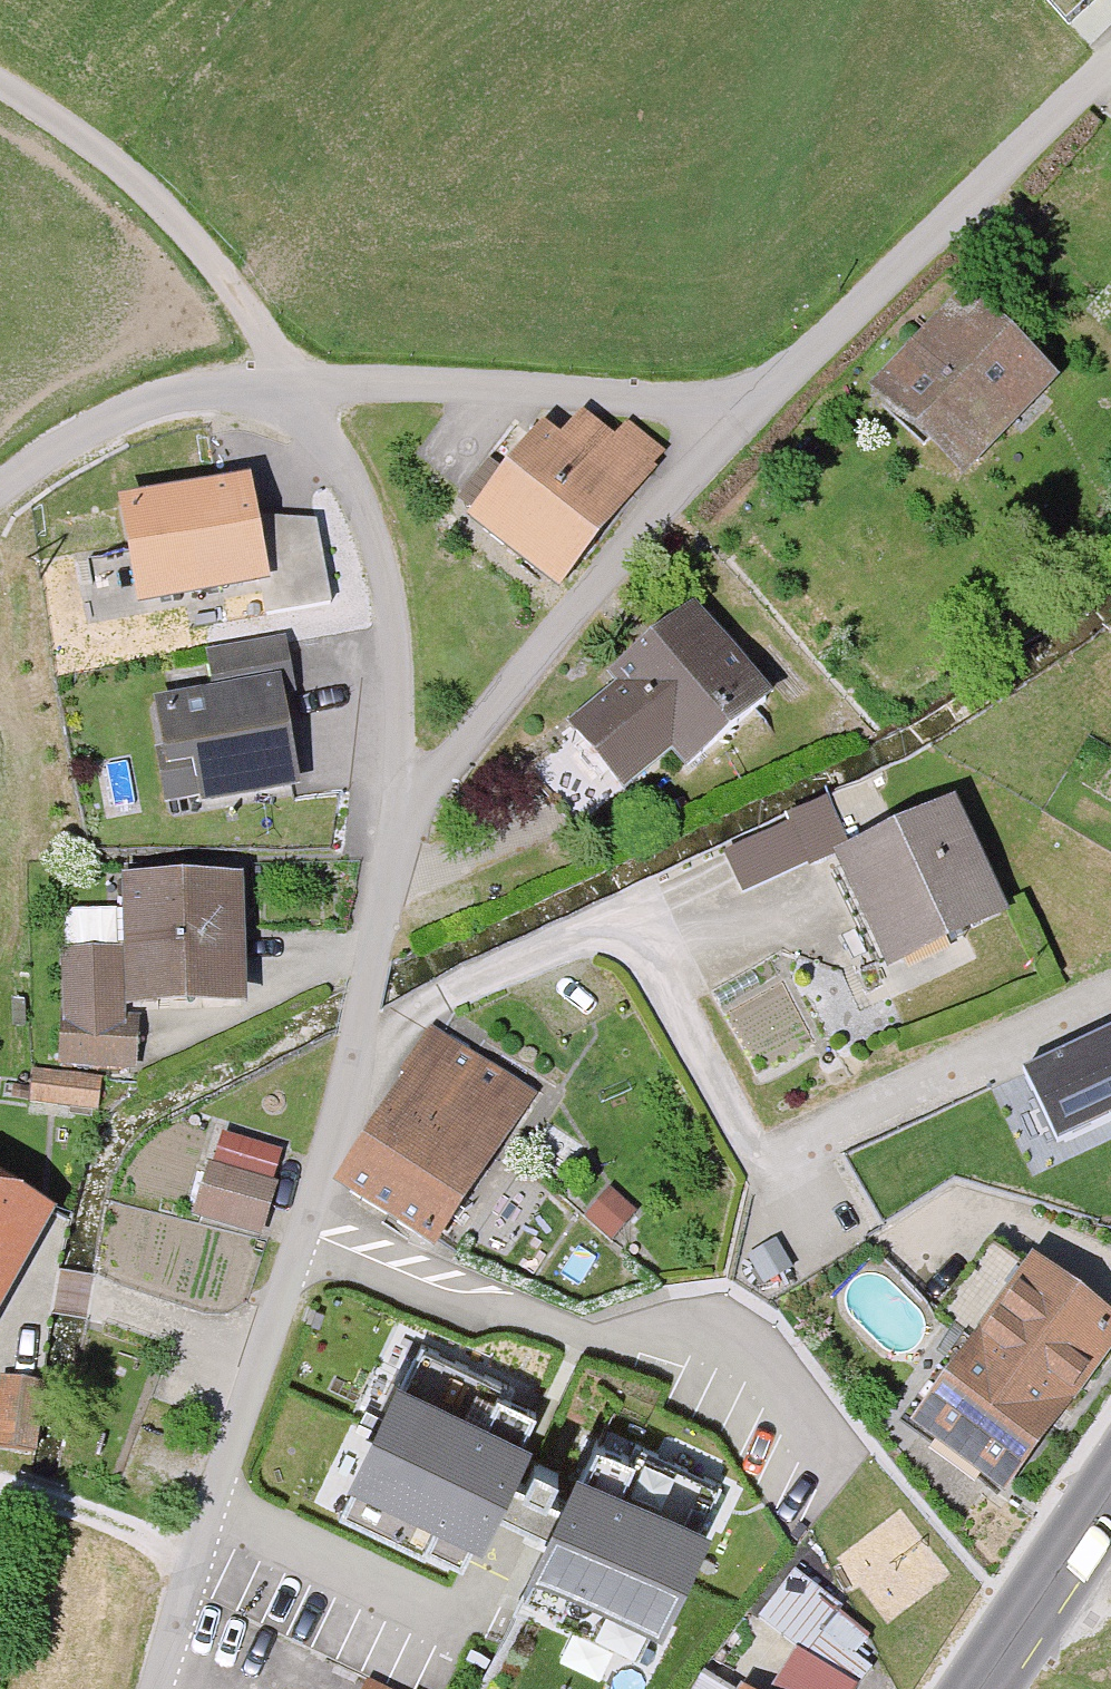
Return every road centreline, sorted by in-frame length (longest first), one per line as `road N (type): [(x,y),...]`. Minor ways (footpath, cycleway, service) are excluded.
road 1 (residential): [(157,1688),(298,1254),(350,1066),(406,808)]
road 2 (residential): [(406,808),(715,446),(728,399)]
road 3 (residential): [(728,399),(825,338),(1110,64)]
road 4 (unclassified): [(406,808),(394,764),(383,638),(336,474),(292,390)]
road 5 (unclassified): [(728,399),(439,385),(292,390)]
road 6 (track): [(292,390),(187,226),(0,83)]
road 7 (unclassified): [(292,390),(120,411),(0,490)]
road 8 (secondary): [(1110,1491),(980,1688)]

